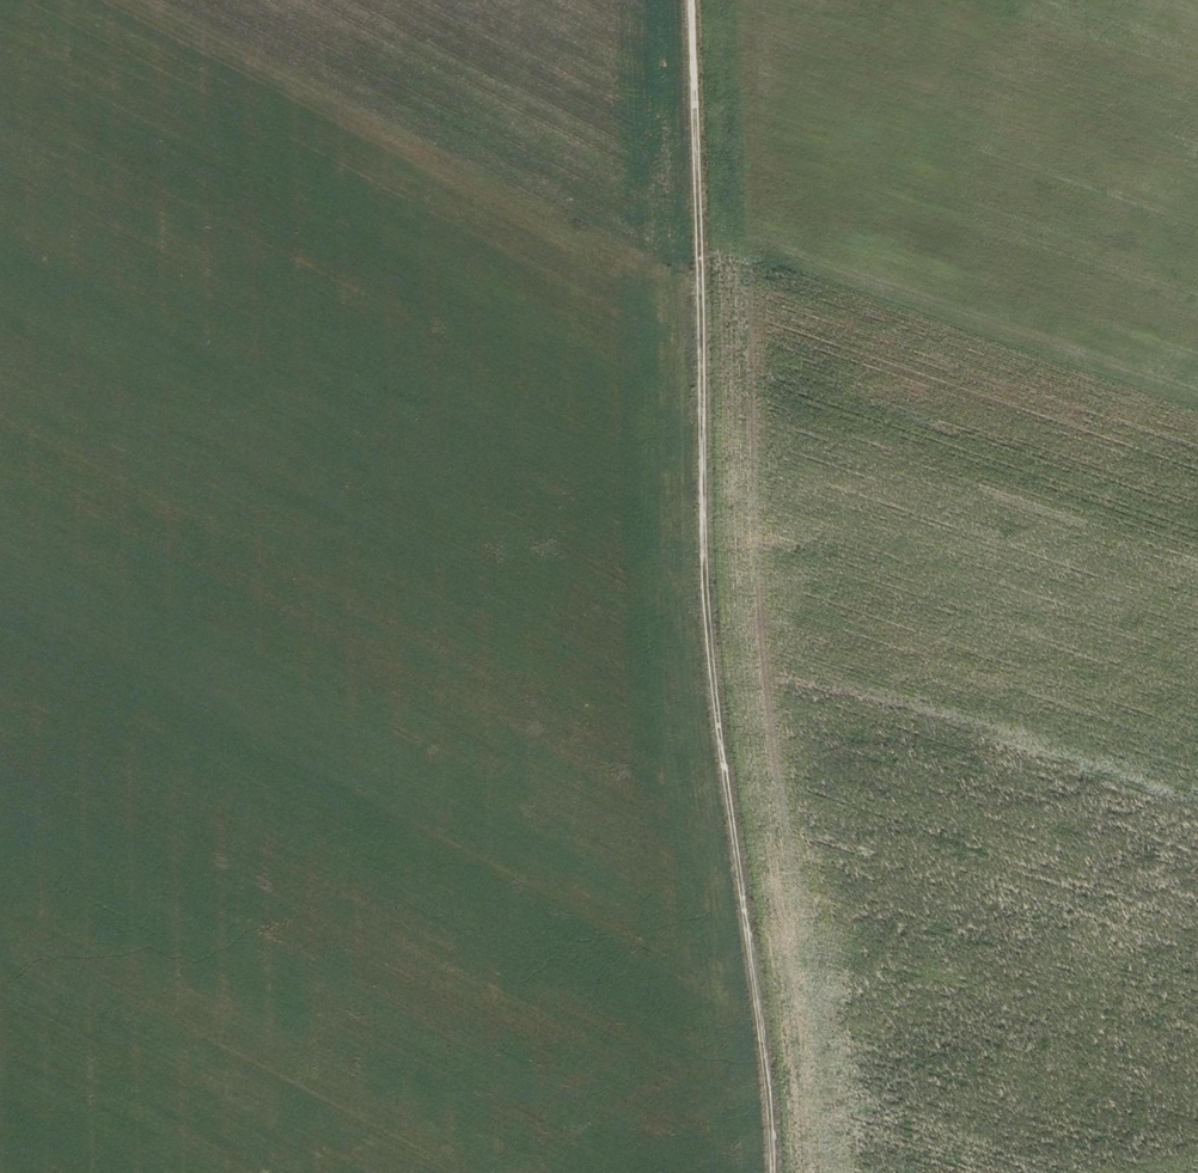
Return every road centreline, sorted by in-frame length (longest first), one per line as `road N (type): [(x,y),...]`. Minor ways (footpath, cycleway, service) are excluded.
road 1 (track): [(773,1172),(705,586),(691,0)]

